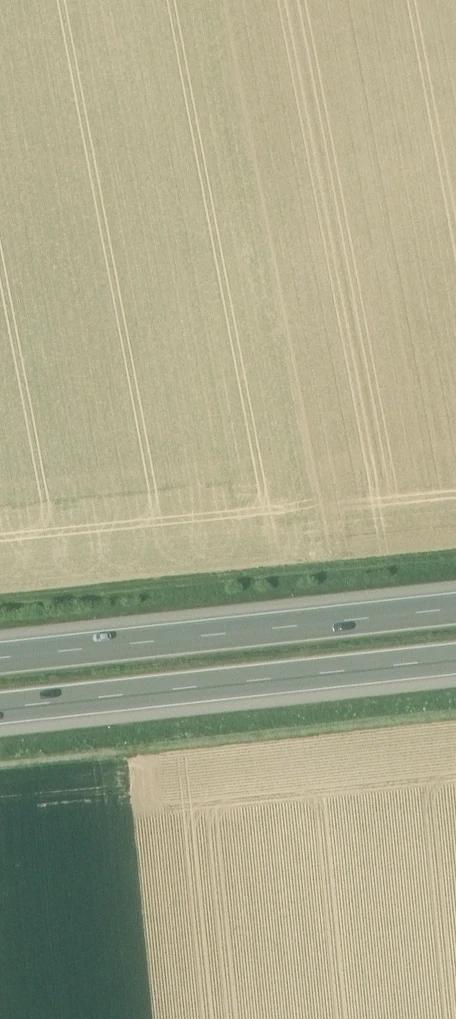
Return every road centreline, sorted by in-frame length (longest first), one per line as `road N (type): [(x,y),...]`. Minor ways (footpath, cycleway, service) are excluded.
road 1 (track): [(0,608),(455,558)]
road 2 (track): [(0,767),(455,717)]
road 3 (motorway): [(0,712),(455,663)]
road 4 (motorway): [(455,610),(0,658)]

